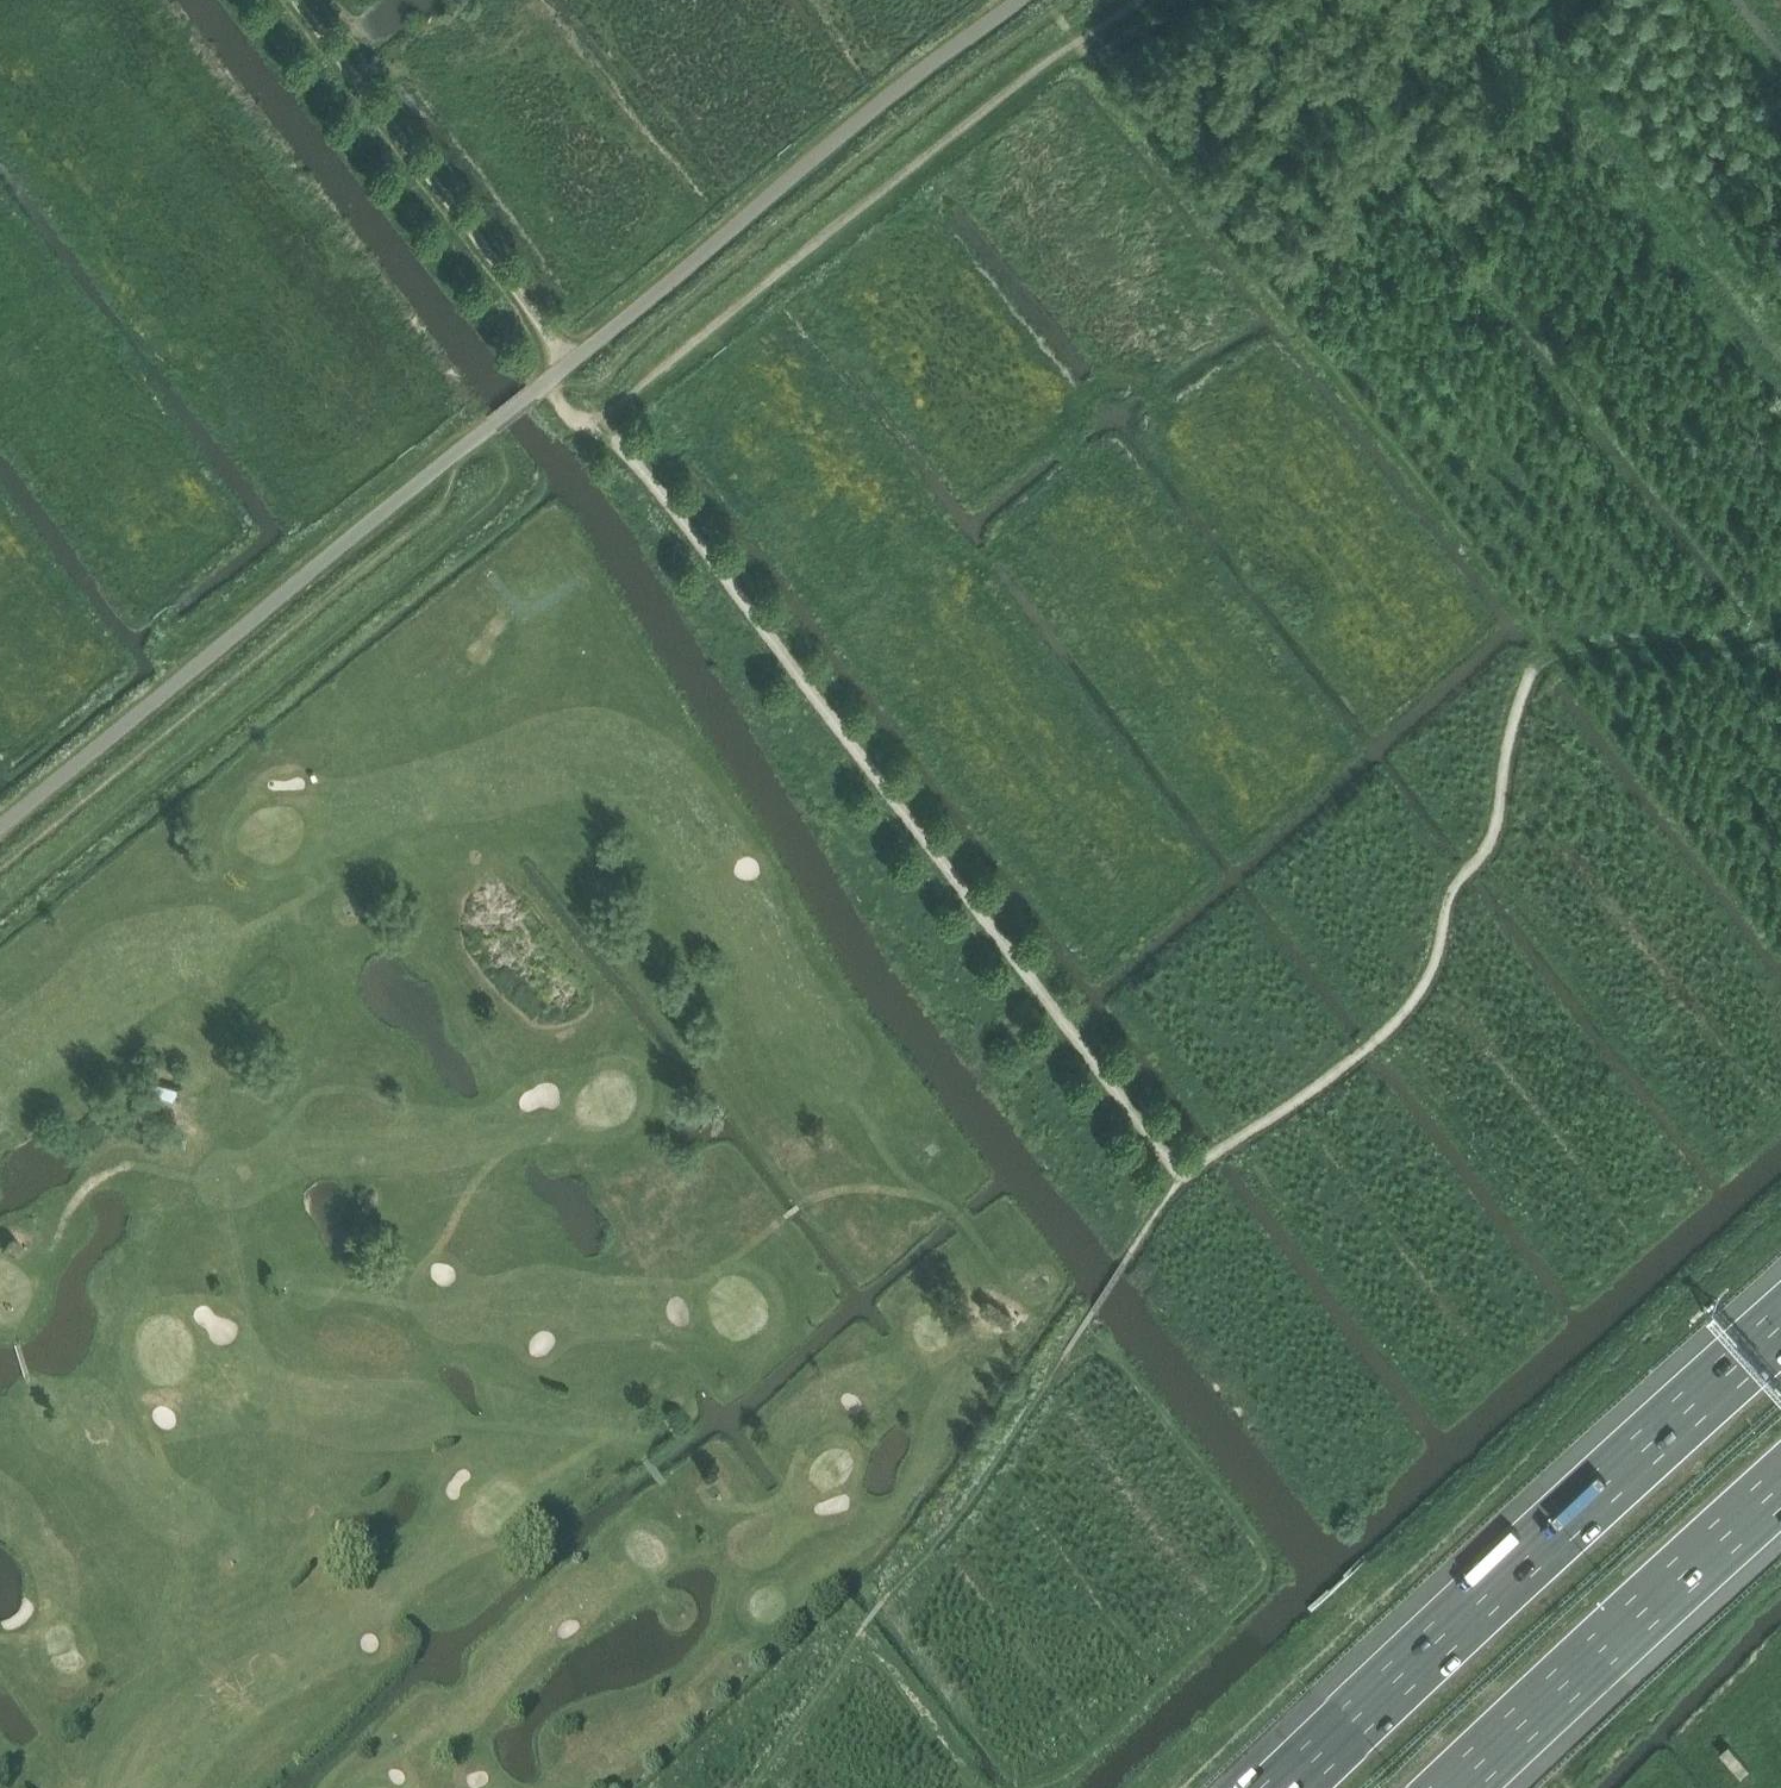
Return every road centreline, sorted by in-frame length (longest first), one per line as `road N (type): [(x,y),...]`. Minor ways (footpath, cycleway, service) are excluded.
road 1 (motorway): [(1780,1325),(1273,1787)]
road 2 (track): [(295,0),(572,362)]
road 3 (motorway): [(1456,1787),(1780,1486)]

